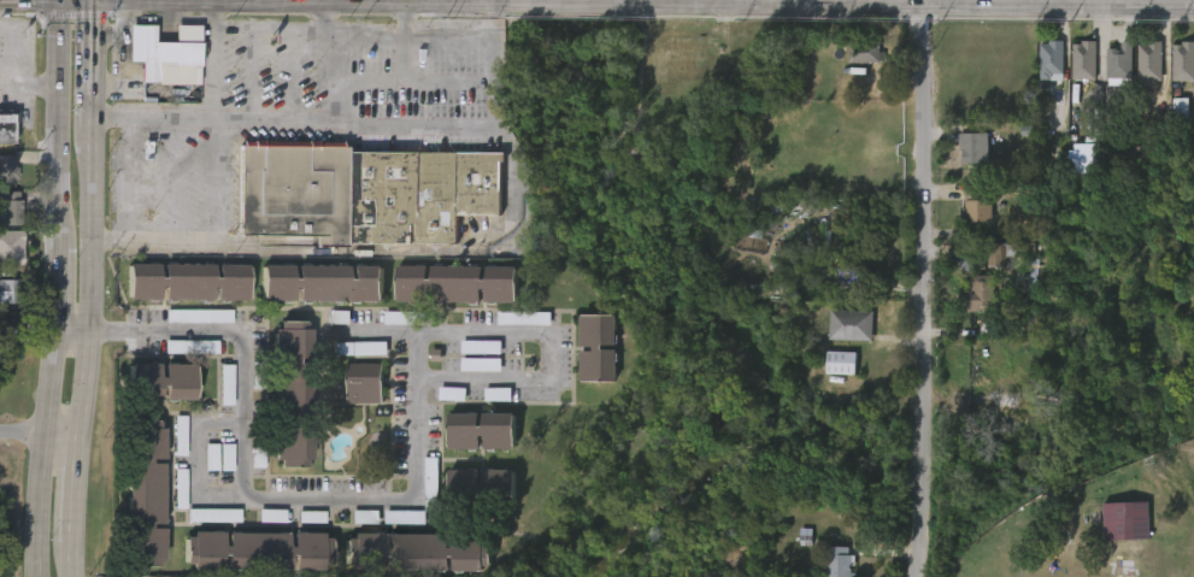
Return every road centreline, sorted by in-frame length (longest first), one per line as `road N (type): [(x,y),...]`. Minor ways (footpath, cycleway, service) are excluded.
road 1 (secondary): [(58,0),(57,251),(41,576)]
road 2 (secondary): [(72,576),(87,251),(84,0)]
road 3 (residential): [(921,6),(935,300),(925,576)]
road 4 (secondary): [(921,6),(1193,7)]
road 5 (secondary): [(265,0),(529,2)]
road 6 (secondary): [(627,4),(811,6)]

